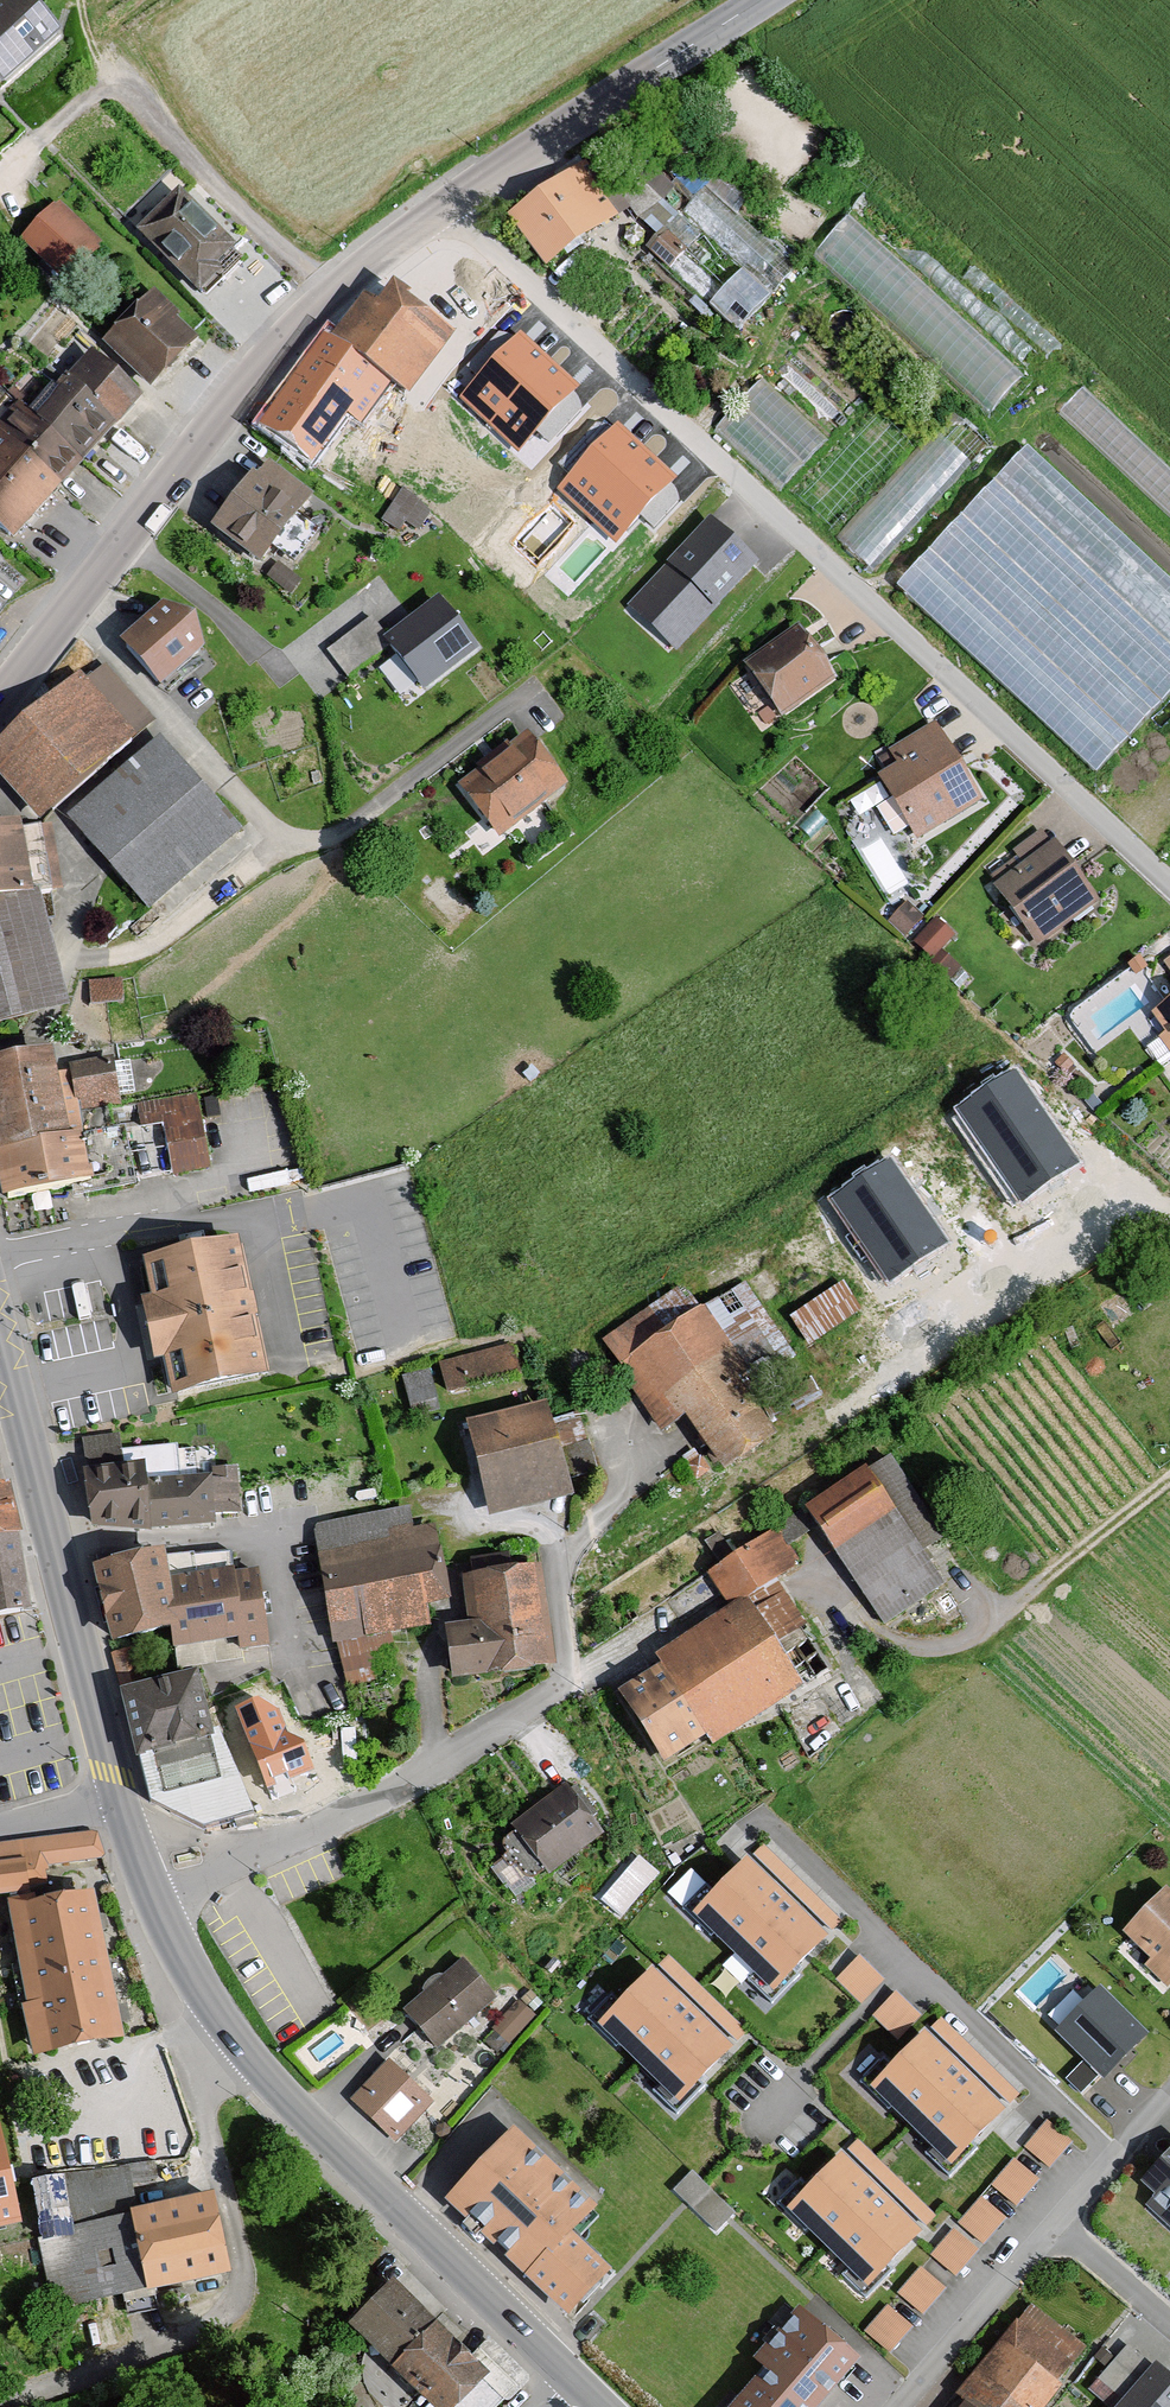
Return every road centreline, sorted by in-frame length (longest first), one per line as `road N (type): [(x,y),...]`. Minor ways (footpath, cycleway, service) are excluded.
road 1 (residential): [(1169,882),(908,636),(431,215)]
road 2 (secondary): [(119,1795),(157,1903),(216,2012),(268,2075),(566,2374)]
road 3 (tertiary): [(0,697),(294,333),(358,269),(431,215)]
road 4 (secondary): [(0,1324),(119,1795)]
road 5 (tertiary): [(431,215),(763,0)]
road 6 (residential): [(1048,2232),(895,2406)]
road 7 (residential): [(1048,2232),(1169,2088)]
road 8 (residential): [(1169,2335),(1048,2232)]
road 9 (residential): [(0,1827),(119,1795)]

